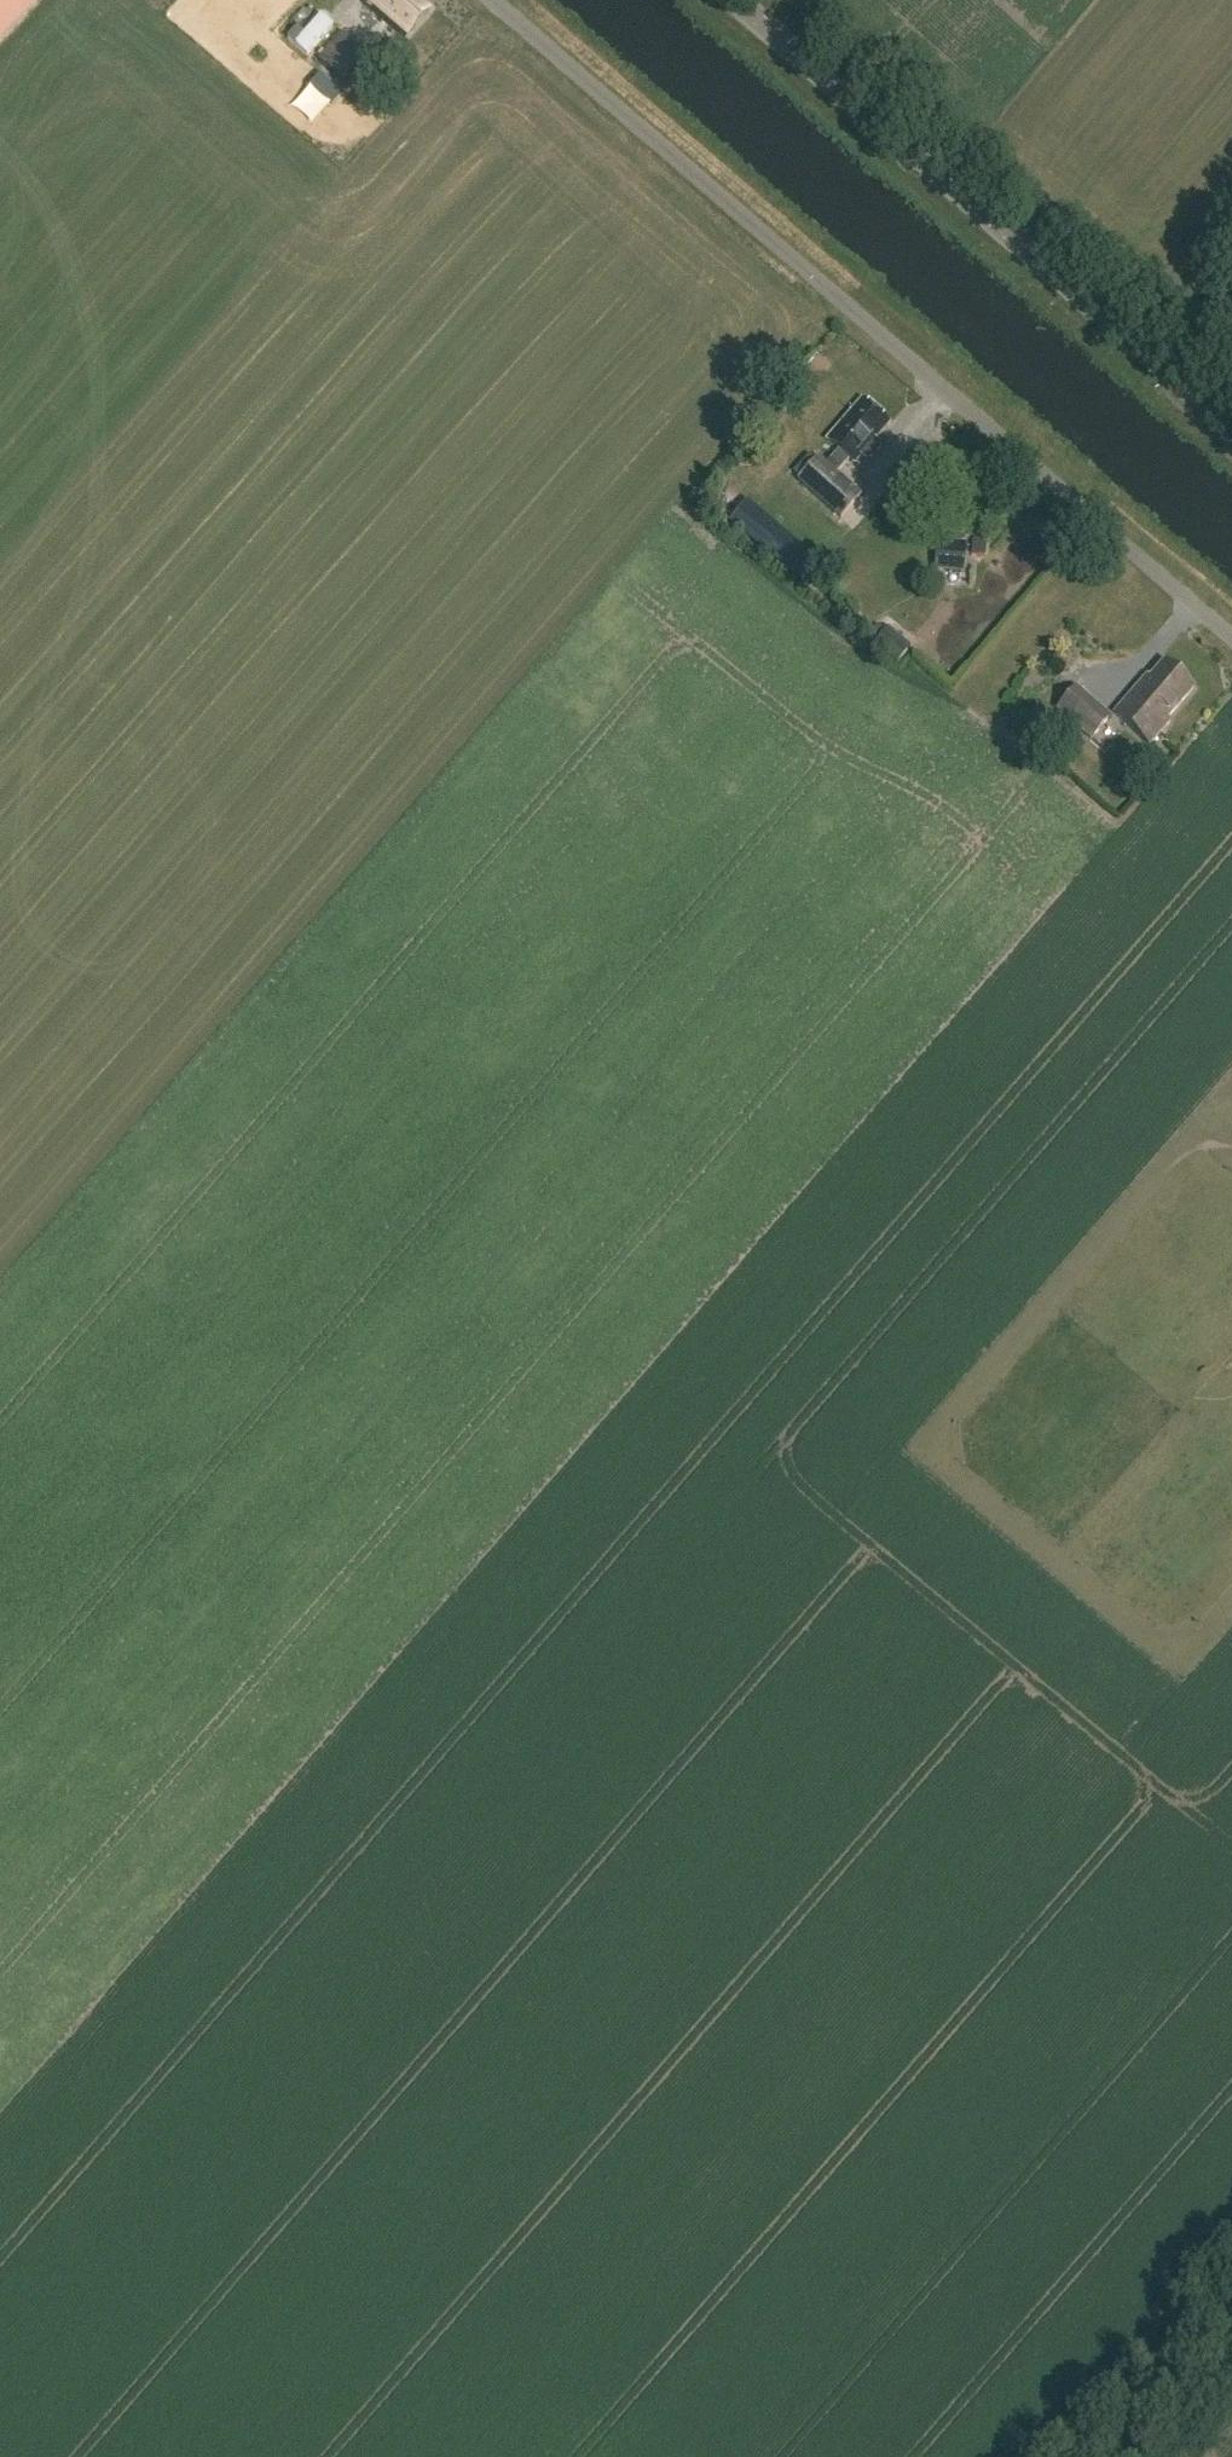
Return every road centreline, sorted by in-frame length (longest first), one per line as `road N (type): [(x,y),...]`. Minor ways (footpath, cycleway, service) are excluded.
road 1 (unclassified): [(1231,640),(491,0)]
road 2 (unclassified): [(1231,424),(734,0)]

